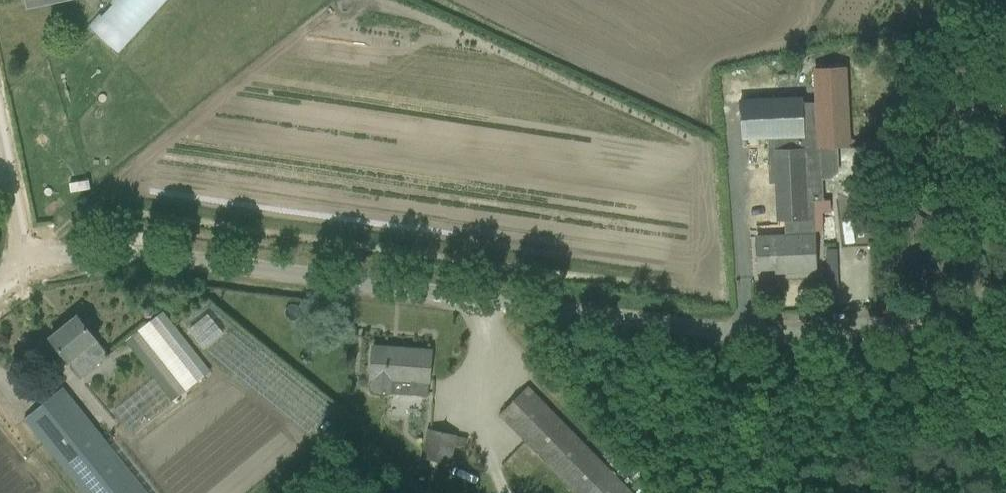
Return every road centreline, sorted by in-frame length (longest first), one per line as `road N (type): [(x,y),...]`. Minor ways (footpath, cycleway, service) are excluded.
road 1 (unclassified): [(25,264),(142,253),(745,335),(848,329),(929,313),(1005,286)]
road 2 (unclassified): [(25,264),(0,141)]

